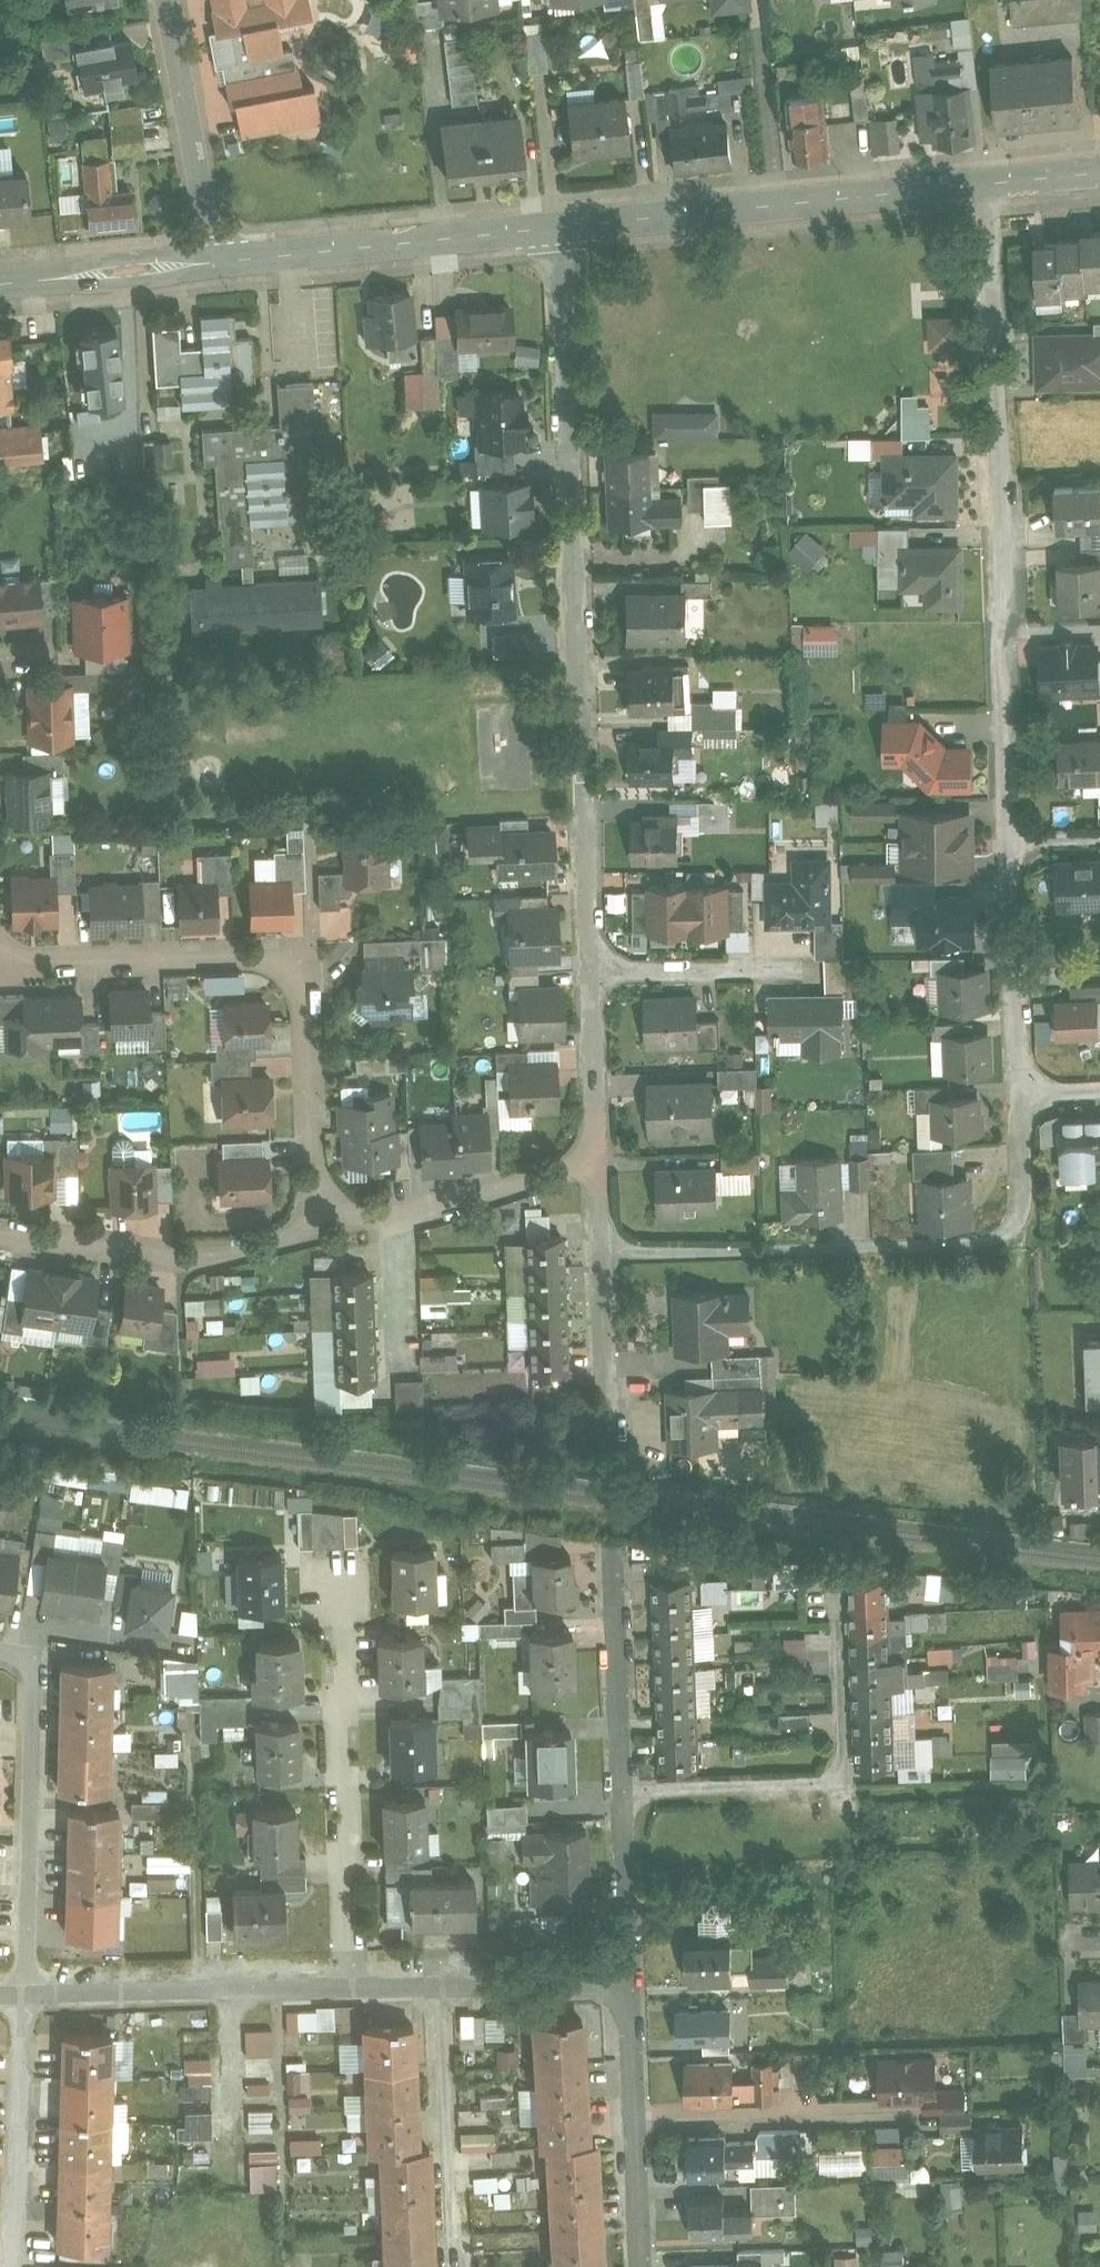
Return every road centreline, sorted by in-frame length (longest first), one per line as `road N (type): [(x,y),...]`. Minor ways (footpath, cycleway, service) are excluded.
road 1 (residential): [(592,972),(561,229)]
road 2 (residential): [(987,182),(1009,843)]
road 3 (residential): [(0,957),(296,954),(318,1230)]
road 4 (residential): [(1020,1096),(1026,1237),(604,1255)]
road 5 (tertiary): [(987,182),(561,229)]
road 6 (residential): [(623,1791),(846,1782),(838,1605)]
road 7 (residential): [(352,1978),(338,1590)]
road 8 (tertiary): [(561,229),(211,263)]
road 9 (residential): [(26,1990),(28,1651)]
road 10 (residential): [(26,1990),(352,1978)]
road 11 (residential): [(318,1230),(184,1260),(0,1233)]
road 12 (residential): [(642,2266),(628,1974)]
road 13 (residential): [(600,1161),(318,1230)]
road 14 (residential): [(16,2266),(26,1990)]
road 15 (residential): [(211,263),(167,0)]
road 16 (residential): [(441,1980),(455,2243)]
road 17 (residential): [(1009,843),(1020,1096)]
road 18 (residential): [(623,1791),(613,1564)]
road 19 (tertiary): [(211,263),(0,283)]
road 20 (residential): [(789,970),(592,972)]
road 21 (residential): [(600,1161),(592,972)]
road 22 (residential): [(441,1980),(628,1974)]
road 23 (residential): [(628,1974),(623,1791)]
road 24 (residential): [(608,1391),(604,1255)]

